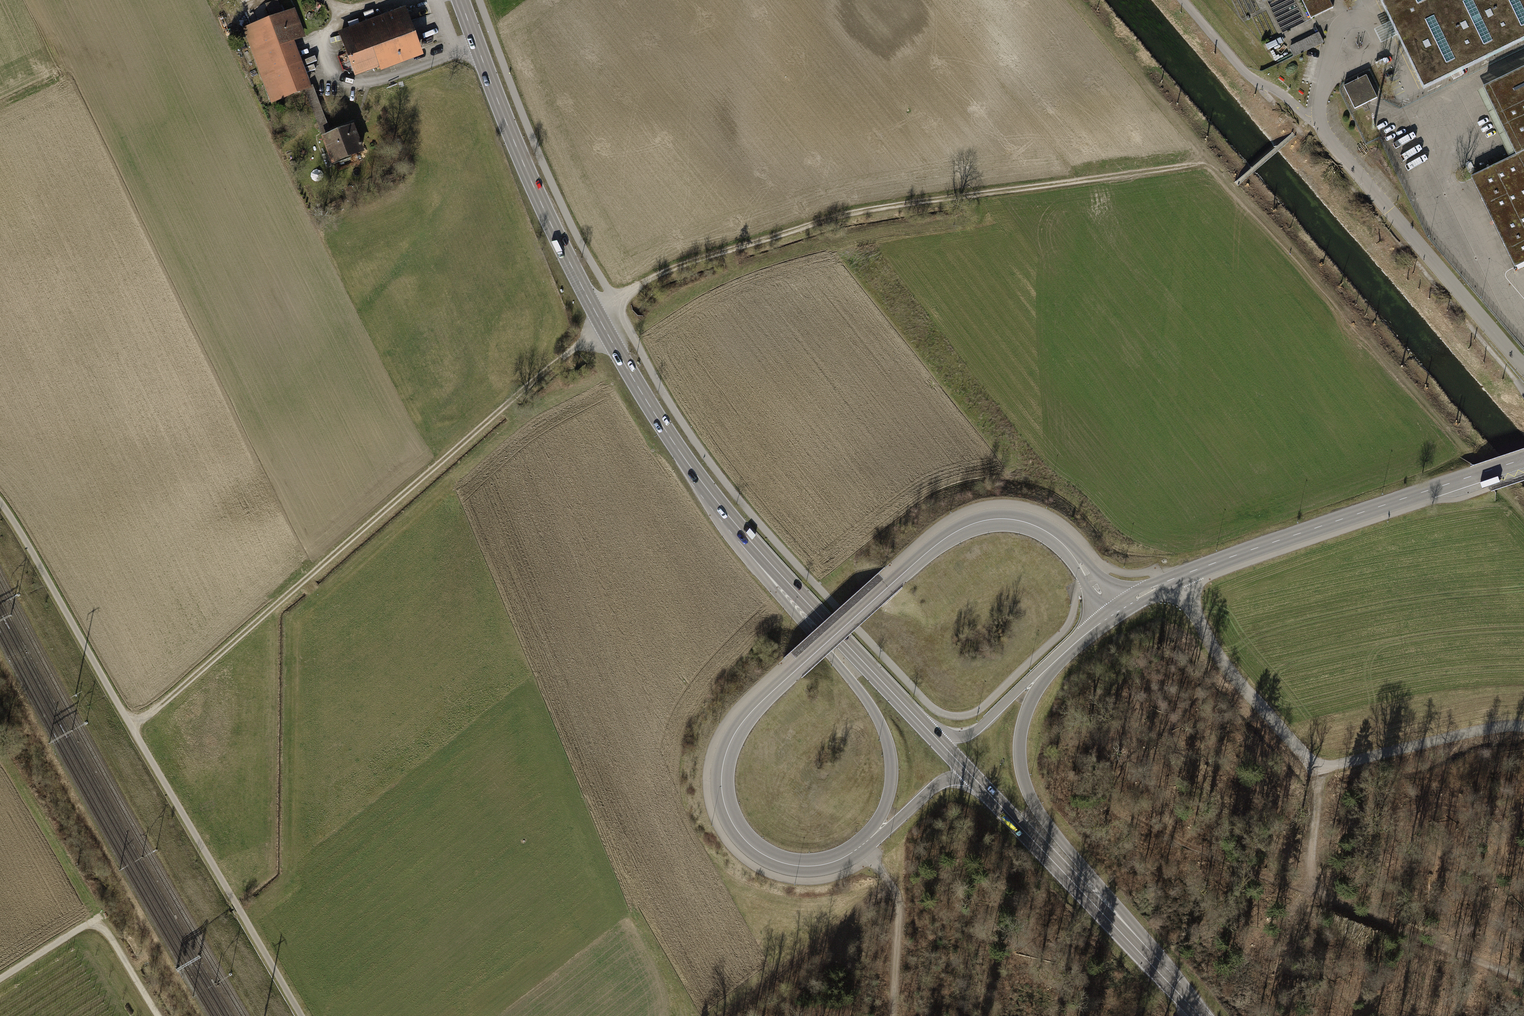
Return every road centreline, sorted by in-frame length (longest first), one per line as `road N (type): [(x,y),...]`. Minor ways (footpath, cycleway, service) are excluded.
road 1 (track): [(130,727),(582,343),(613,301),(654,277),(840,216),(1106,177)]
road 2 (unclassified): [(1117,611),(1059,541),(1015,520),(956,530),(891,582),(754,709),(735,733),(722,773),(732,822),(764,855),(812,866),(860,846)]
road 3 (secondary): [(460,0),(565,256),(686,465),(744,539)]
road 4 (unclassified): [(1195,1010),(1152,943),(1048,827),(1022,773),(1020,736),(1043,680),(1117,611)]
road 5 (track): [(1173,578),(1222,659),(1317,770),(1523,726)]
road 6 (unclassified): [(1117,611),(1173,578),(1280,538),(1523,459)]
road 7 (unclassified): [(1523,366),(1325,135),(1321,98),(1340,49)]
road 8 (unclassified): [(744,539),(768,581),(872,707),(889,744),(888,800),(860,846)]
road 9 (track): [(1523,980),(1327,900),(1311,885),(1317,770)]
road 10 (track): [(130,727),(301,1015)]
road 11 (secondary): [(993,800),(1195,1010)]
road 12 (secondary): [(744,539),(928,732)]
road 13 (track): [(0,502),(130,727)]
road 14 (unclassified): [(1117,611),(1063,647),(975,730),(928,732)]
road 15 (track): [(0,978),(95,918),(158,1015)]
road 16 (track): [(860,846),(898,910),(892,1015)]
road 17 (unclassified): [(860,846),(946,783),(966,784),(993,800)]

